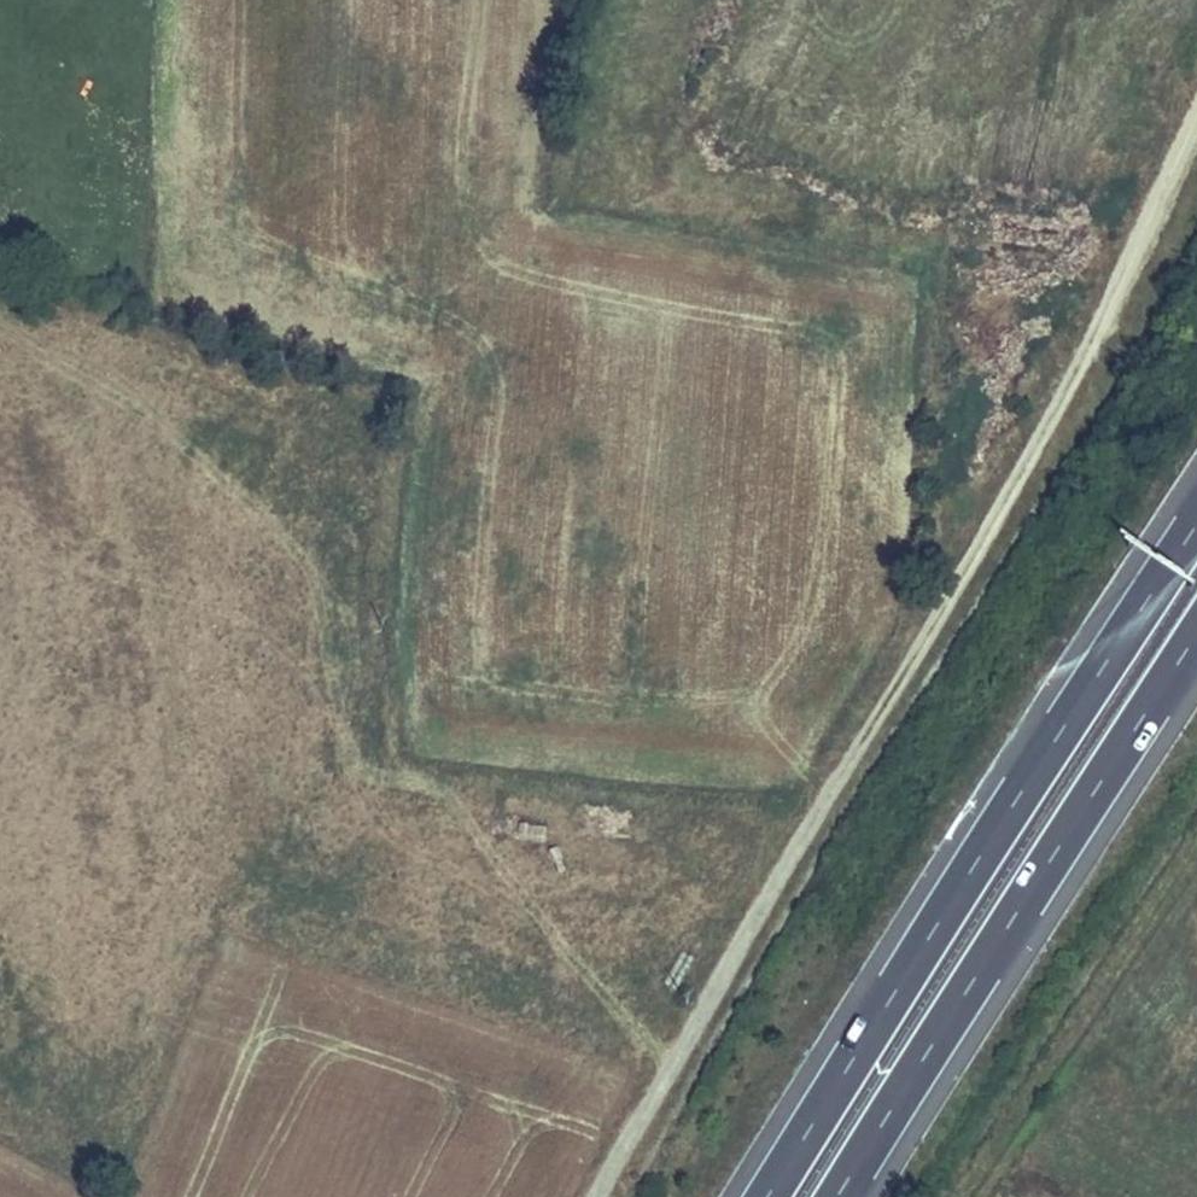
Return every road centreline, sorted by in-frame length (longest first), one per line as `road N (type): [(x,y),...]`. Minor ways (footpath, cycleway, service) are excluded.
road 1 (motorway): [(1196,526),(768,1196)]
road 2 (motorway): [(839,1196),(1196,635)]

